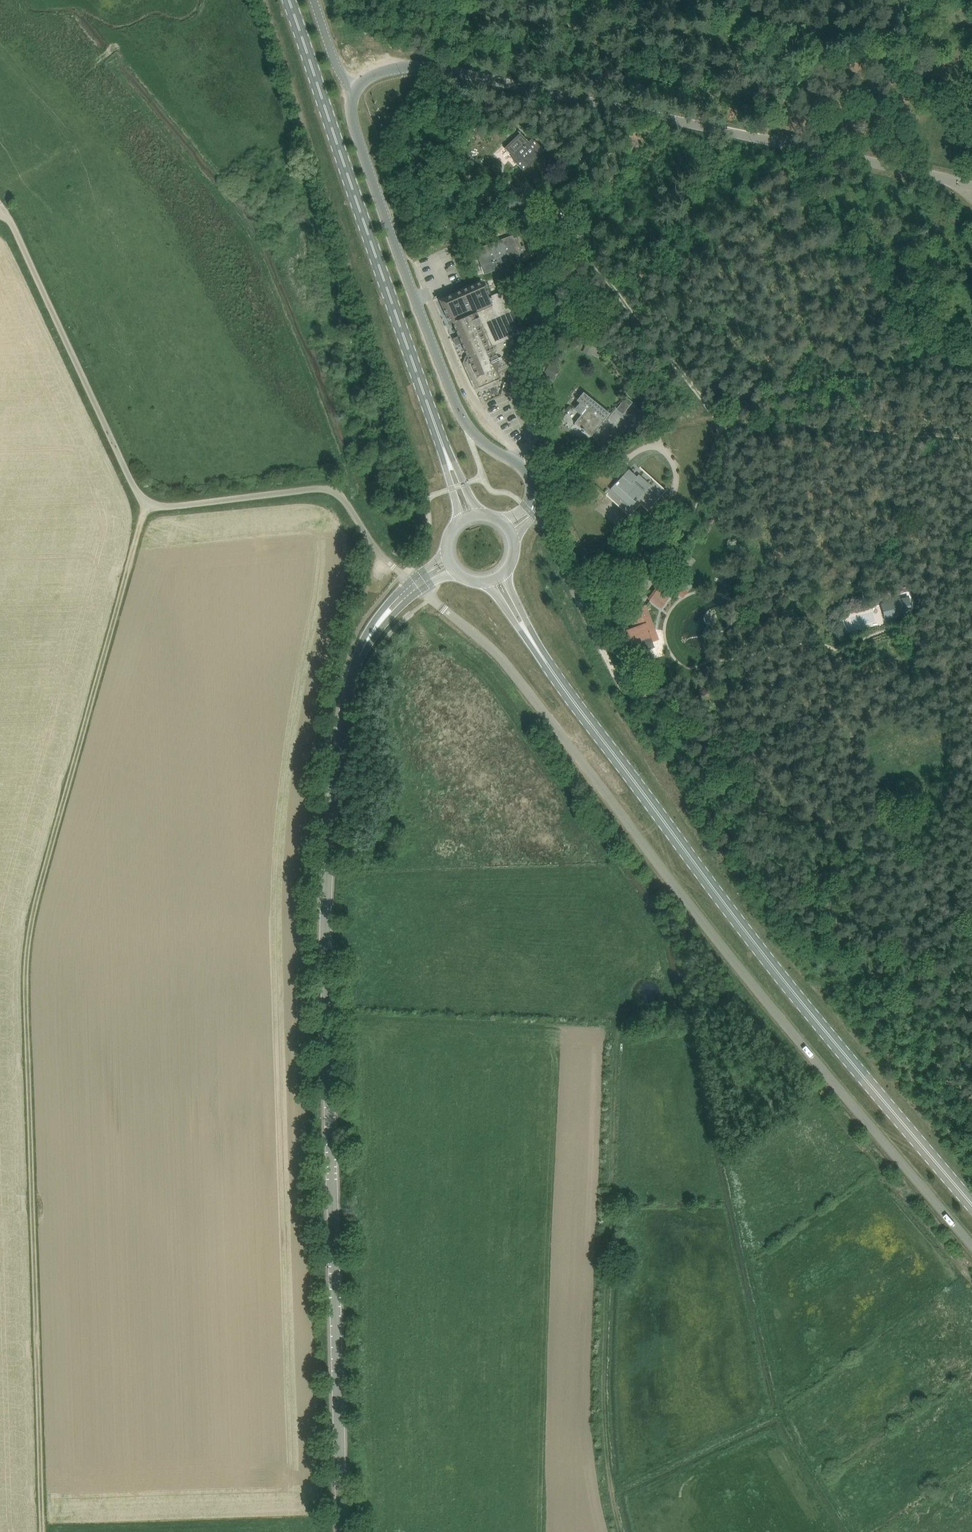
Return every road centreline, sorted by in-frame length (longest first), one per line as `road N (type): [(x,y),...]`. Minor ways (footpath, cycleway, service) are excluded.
road 1 (track): [(146,504),(24,934),(45,1531)]
road 2 (track): [(621,1531),(603,1369),(615,1040),(622,1028),(720,1000),(741,1002),(971,1279)]
road 3 (tertiary): [(341,1531),(326,922),(354,676),(364,645),(416,585)]
road 4 (unclassified): [(416,585),(508,667),(801,1044),(971,1245)]
road 5 (track): [(971,1112),(806,859),(752,791),(629,690),(571,583)]
road 6 (primary): [(971,1205),(747,933),(563,687)]
road 7 (unclassified): [(416,585),(381,556),(334,492),(146,504),(0,213)]
road 8 (unclassified): [(509,529),(531,513),(534,486),(516,460),(473,434),(454,401),(353,125),(356,87)]
road 9 (unclassified): [(766,140),(430,67),(378,72),(356,87)]
road 10 (primary): [(424,394),(289,0)]
road 11 (track): [(971,441),(719,417)]
road 12 (unclassified): [(971,187),(766,140)]
road 13 (primary): [(424,394),(463,520)]
road 14 (primary): [(476,515),(424,394)]
road 15 (primary): [(490,581),(563,687)]
road 16 (primary): [(563,687),(502,575)]

